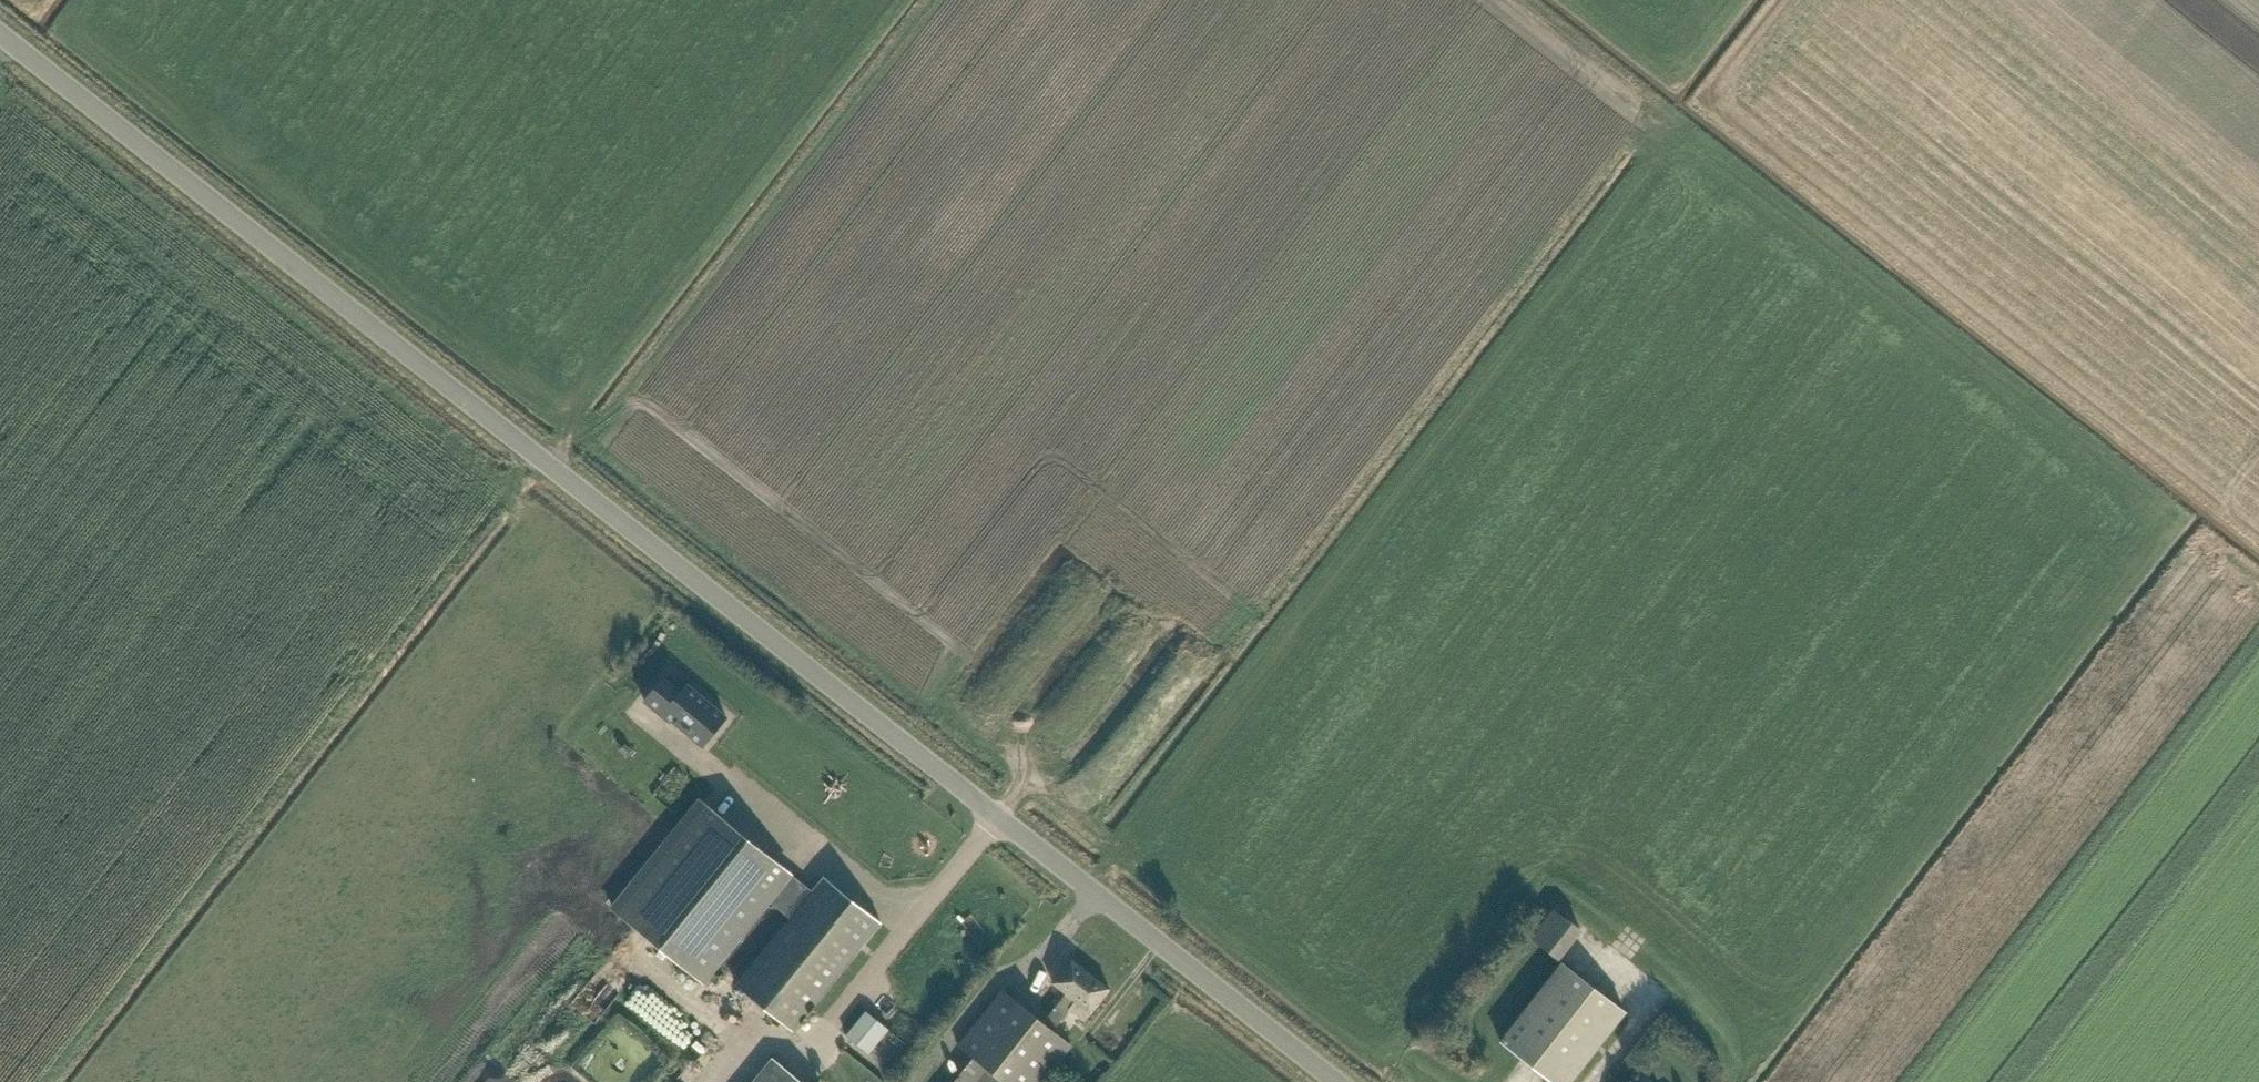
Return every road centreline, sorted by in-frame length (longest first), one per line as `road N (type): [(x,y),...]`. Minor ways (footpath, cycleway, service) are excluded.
road 1 (tertiary): [(1340,1081),(0,32)]

